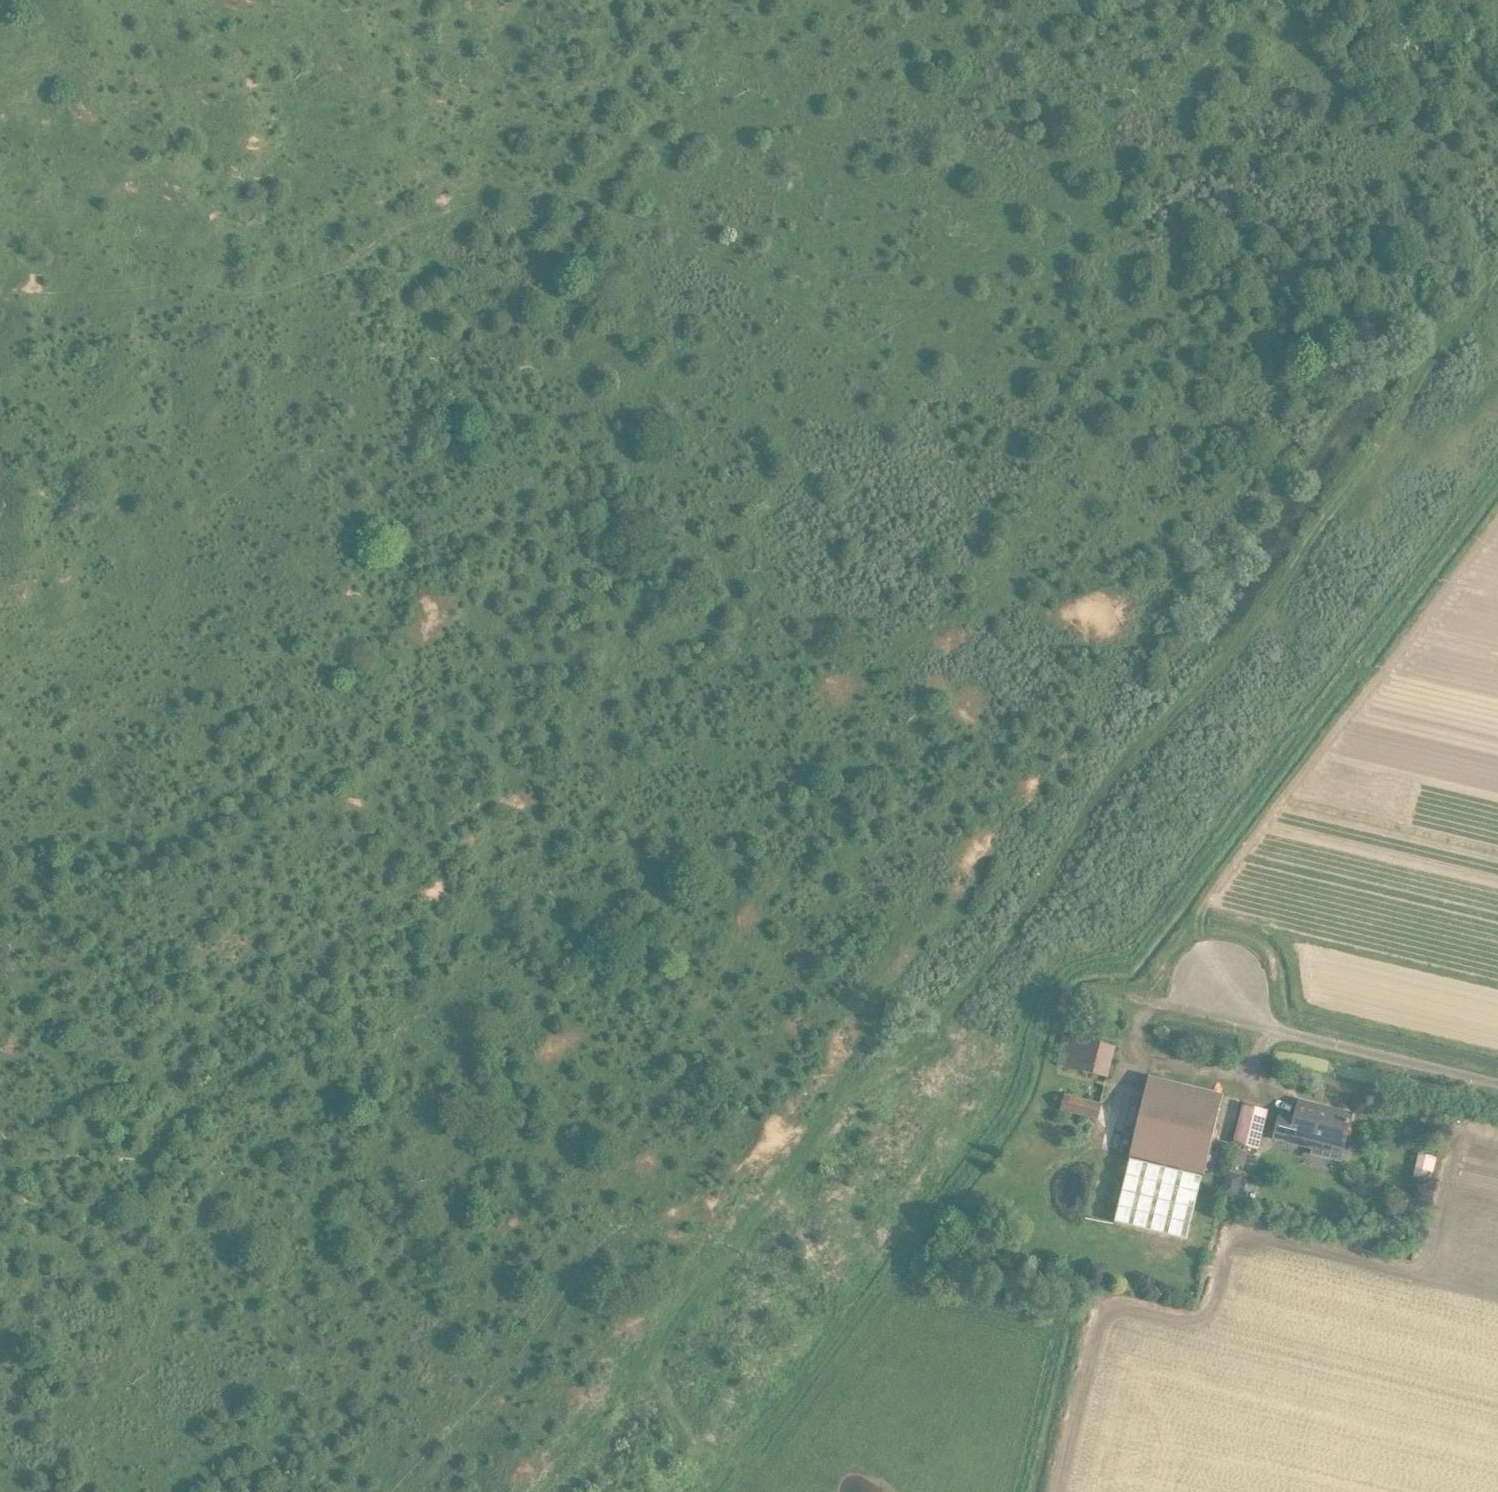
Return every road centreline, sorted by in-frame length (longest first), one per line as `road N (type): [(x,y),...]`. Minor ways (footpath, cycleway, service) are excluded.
road 1 (track): [(1195,938),(1208,897),(1497,516)]
road 2 (unclassified): [(1497,1081),(1211,1008),(1195,938)]

